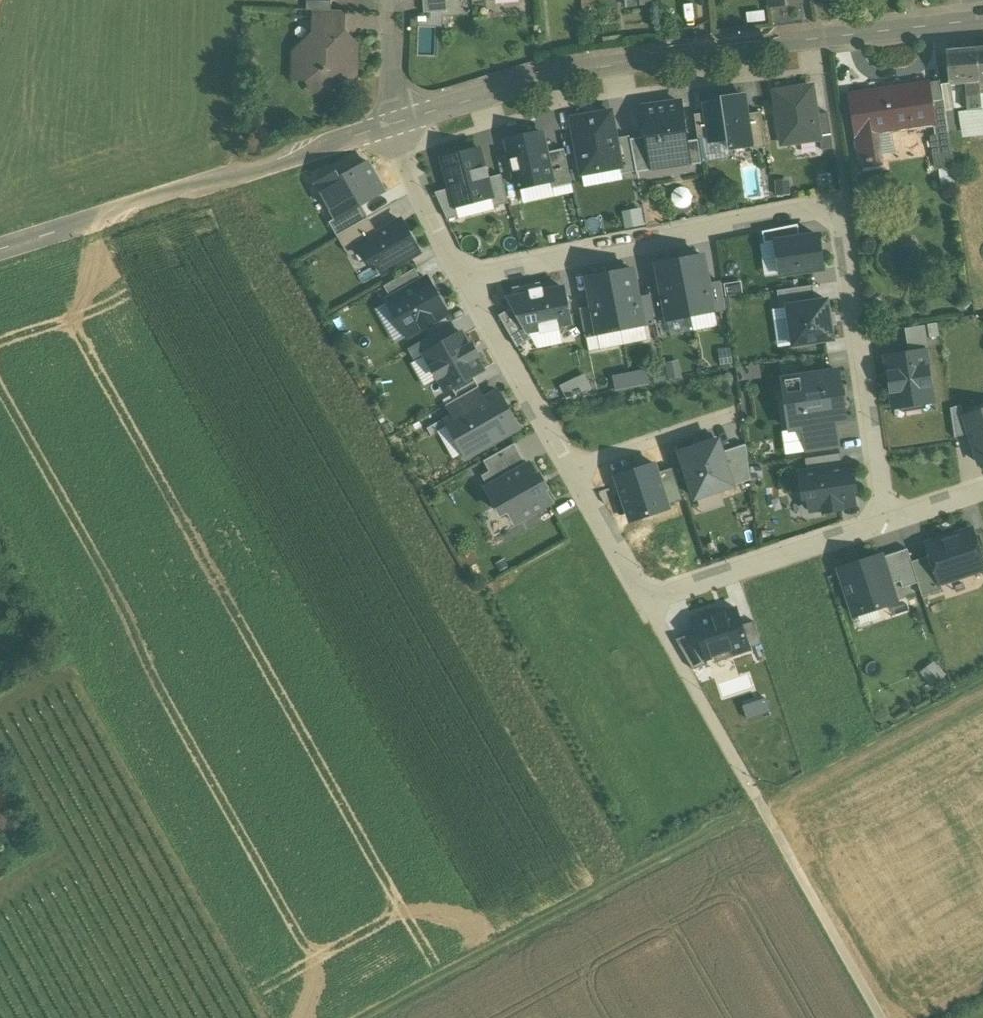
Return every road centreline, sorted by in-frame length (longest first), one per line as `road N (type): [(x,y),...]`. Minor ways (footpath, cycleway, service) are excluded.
road 1 (residential): [(889,520),(838,203),(467,280)]
road 2 (track): [(362,1017),(763,807),(950,724)]
road 3 (secondary): [(982,19),(609,67),(392,125)]
road 4 (track): [(651,599),(883,1017)]
road 5 (secondary): [(392,125),(0,247)]
road 6 (residential): [(574,461),(651,599),(889,520)]
road 7 (residential): [(467,280),(574,461)]
road 8 (residential): [(746,410),(574,461)]
road 9 (residential): [(392,125),(410,178),(467,280)]
road 10 (residential): [(392,125),(393,0)]

